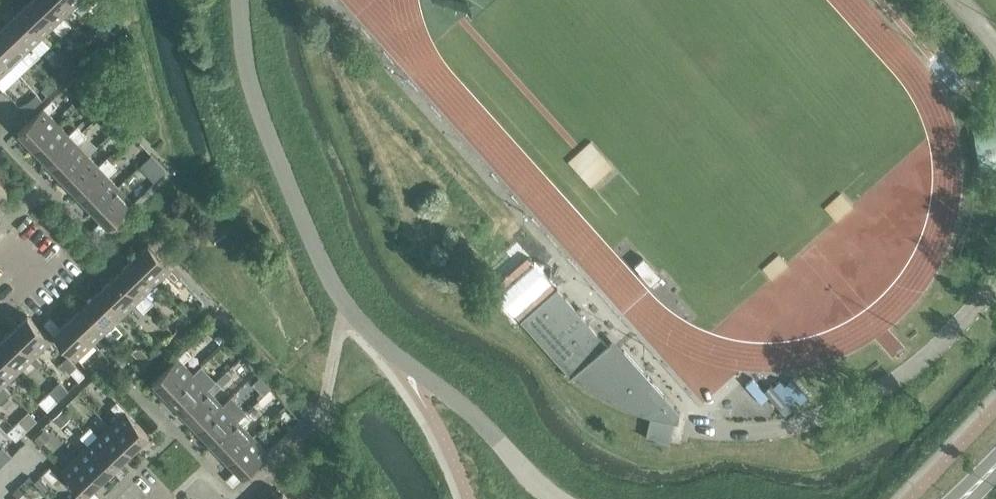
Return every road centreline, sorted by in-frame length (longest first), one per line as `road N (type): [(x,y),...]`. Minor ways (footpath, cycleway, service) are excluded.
road 1 (unclassified): [(559,498),(479,418),(345,307),(265,126),(249,77),(241,0)]

